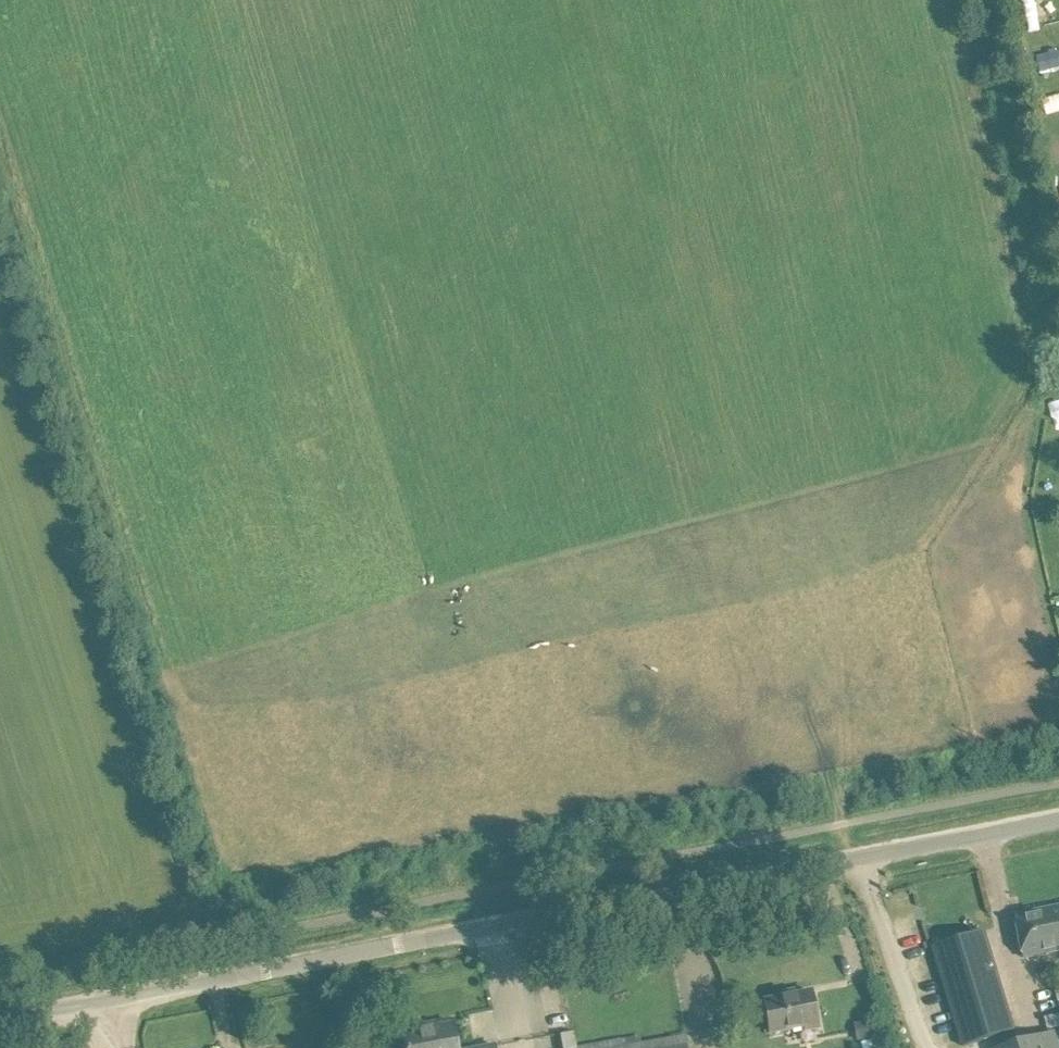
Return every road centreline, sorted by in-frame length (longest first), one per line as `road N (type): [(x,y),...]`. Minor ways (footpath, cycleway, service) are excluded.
road 1 (unclassified): [(0,1020),(1058,818)]

